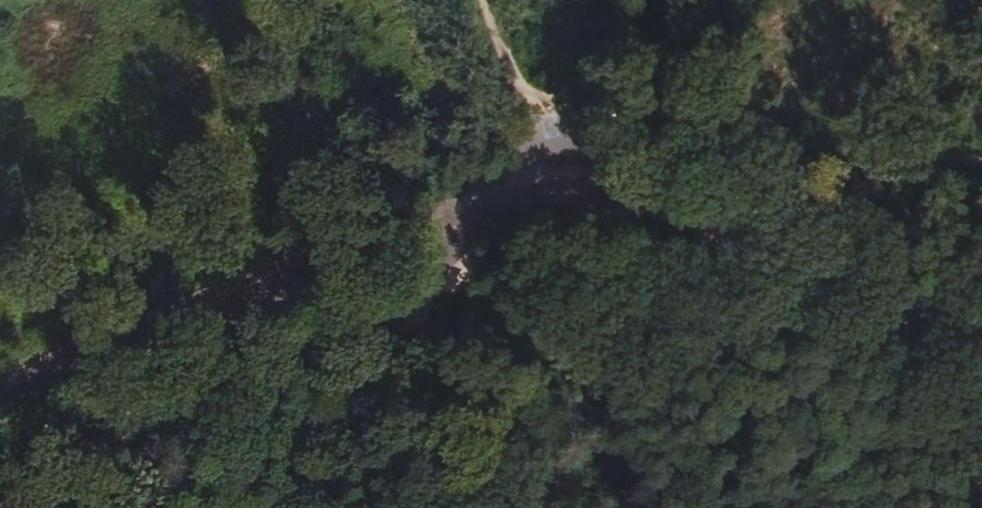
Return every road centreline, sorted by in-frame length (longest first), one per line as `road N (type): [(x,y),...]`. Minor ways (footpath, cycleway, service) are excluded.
road 1 (unclassified): [(981,337),(663,204),(610,187),(545,186),(480,197),(113,331),(0,395)]
road 2 (track): [(610,187),(612,237),(551,247),(521,268),(431,368),(424,420),(443,507)]
road 3 (track): [(431,368),(333,430),(278,507)]

